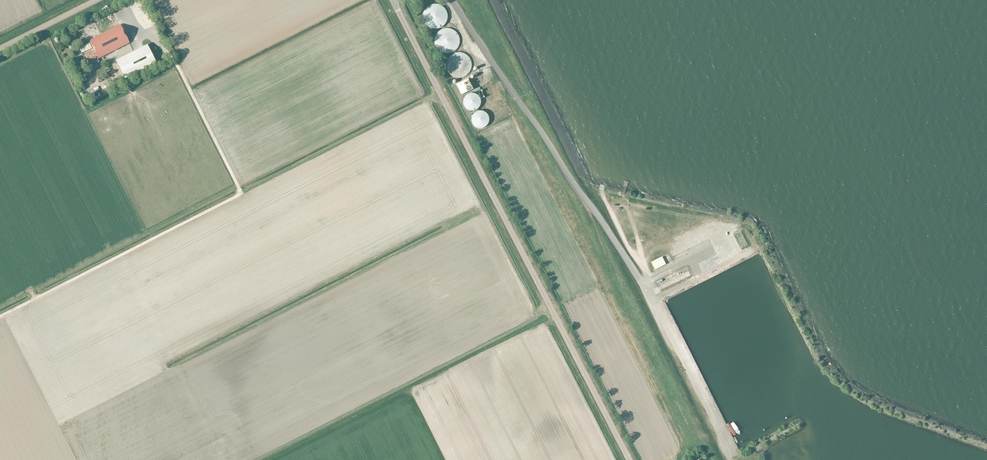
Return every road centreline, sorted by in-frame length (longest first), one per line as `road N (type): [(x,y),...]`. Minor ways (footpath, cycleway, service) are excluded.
road 1 (unclassified): [(731,459),(644,282),(450,0)]
road 2 (tertiary): [(629,459),(392,0)]

